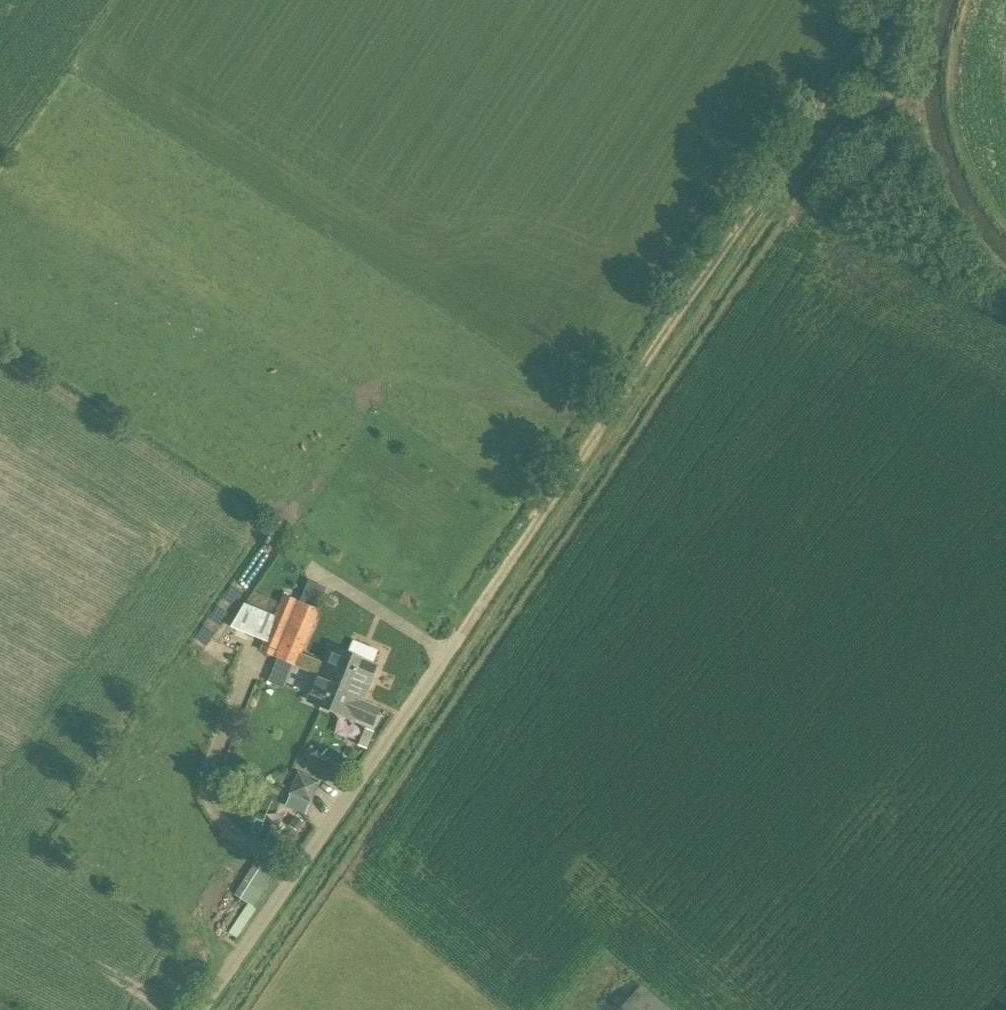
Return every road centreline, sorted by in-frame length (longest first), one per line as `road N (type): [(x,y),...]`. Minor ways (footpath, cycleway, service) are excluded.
road 1 (track): [(893,0),(470,623)]
road 2 (unclassified): [(199,1009),(470,623)]

